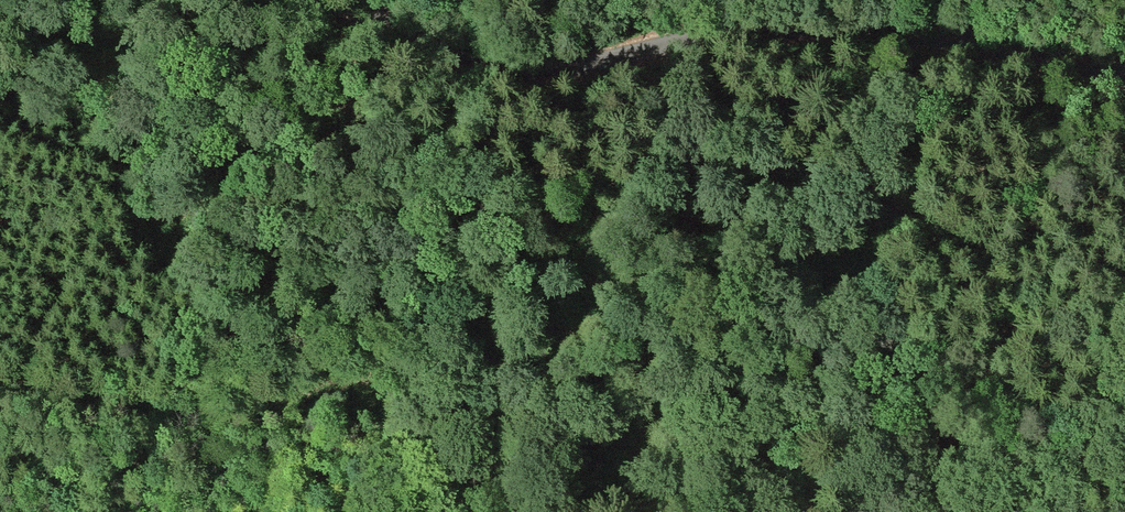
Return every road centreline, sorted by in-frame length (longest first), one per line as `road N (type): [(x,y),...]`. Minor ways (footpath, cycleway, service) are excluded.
road 1 (track): [(987,456),(833,419),(471,396),(343,394),(226,404),(0,384)]
road 2 (unclassified): [(1124,75),(959,37),(808,26),(729,32),(579,64),(481,65),(402,38),(351,0)]

